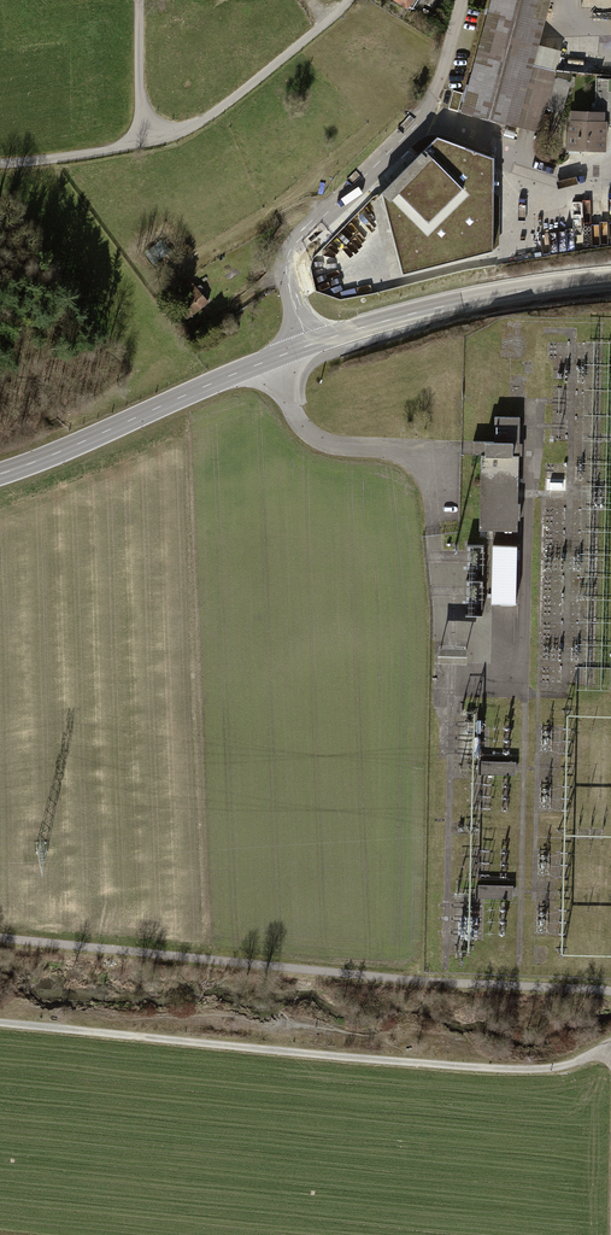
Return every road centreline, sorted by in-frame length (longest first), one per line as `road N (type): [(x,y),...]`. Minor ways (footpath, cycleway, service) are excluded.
road 1 (primary): [(610,281),(378,322),(272,358),(0,474)]
road 2 (track): [(608,1042),(573,1064),(482,1069),(0,1022)]
road 3 (track): [(0,938),(610,992)]
road 4 (track): [(351,0),(203,122),(117,151),(0,164)]
road 5 (track): [(174,278),(307,204),(327,212)]
road 6 (track): [(154,138),(140,112),(141,0)]
road 7 (track): [(431,117),(463,0)]

